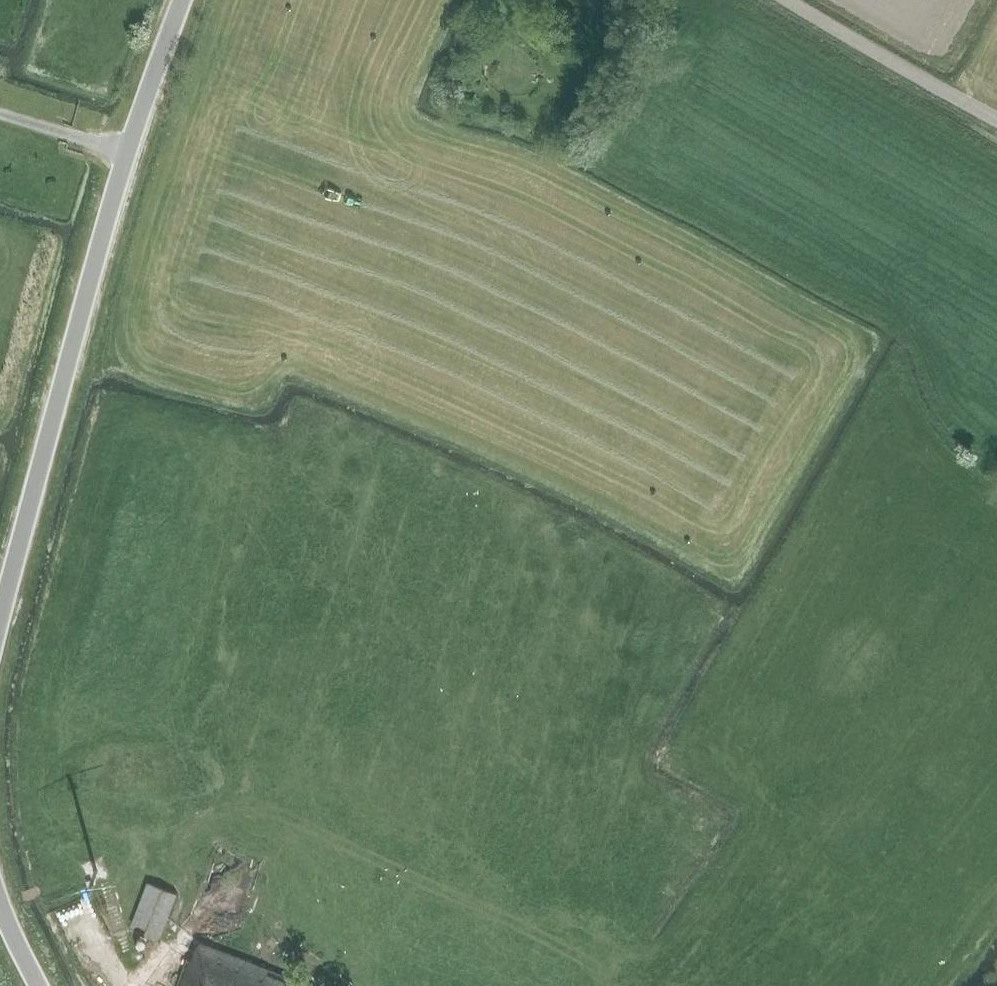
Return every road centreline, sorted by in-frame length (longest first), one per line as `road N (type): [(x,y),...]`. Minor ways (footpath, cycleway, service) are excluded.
road 1 (tertiary): [(0,616),(114,194),(181,0)]
road 2 (unclassified): [(796,0),(996,119)]

